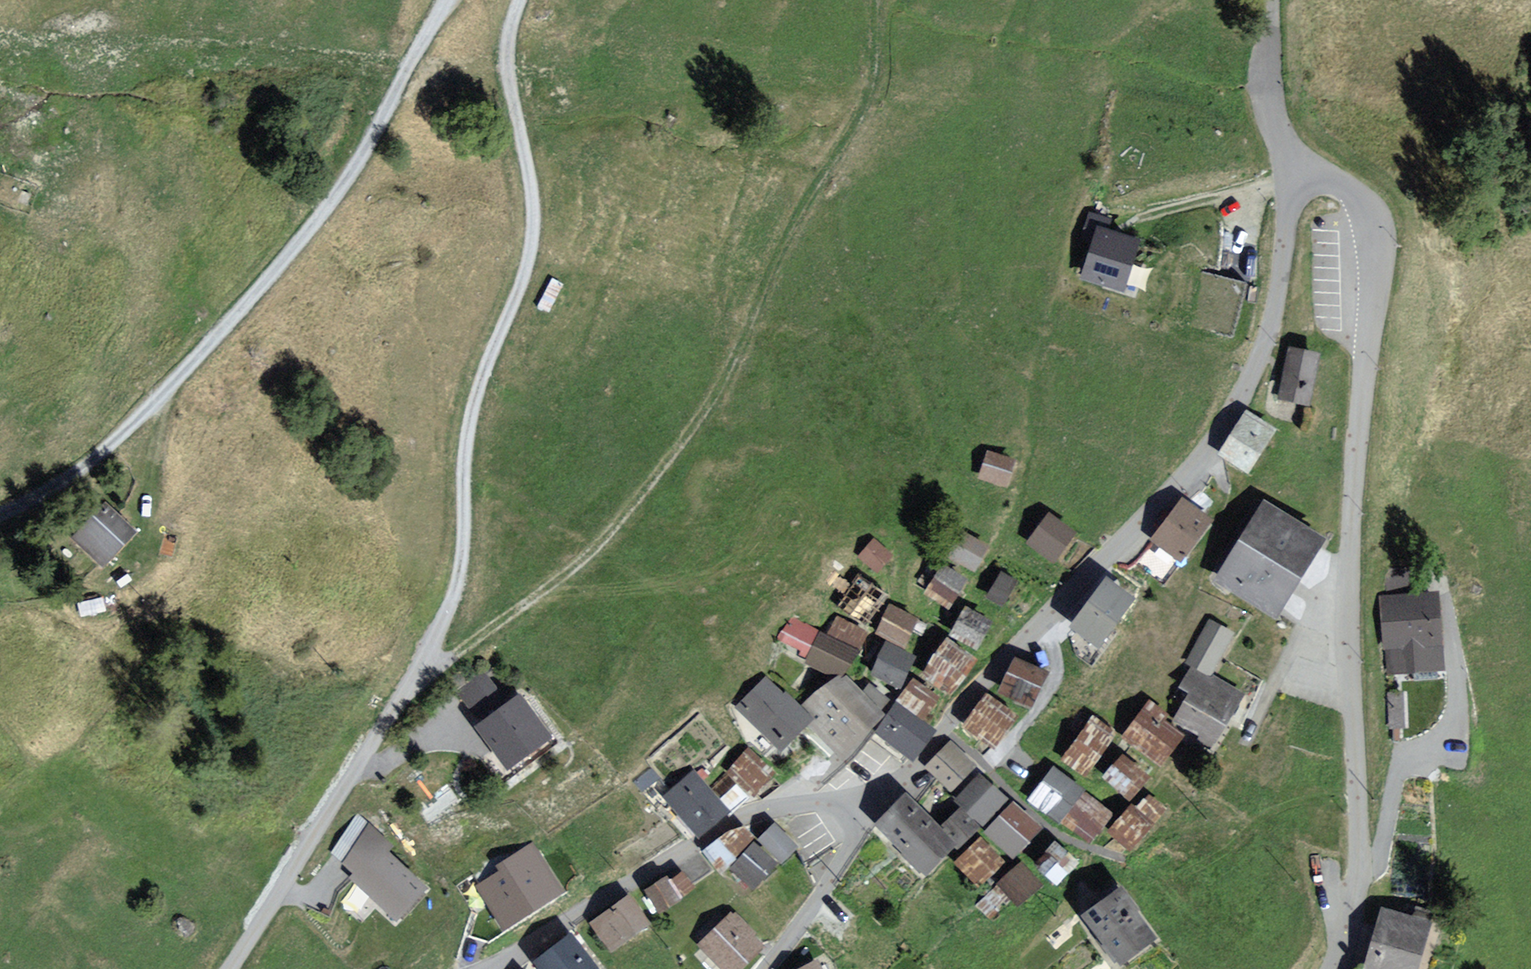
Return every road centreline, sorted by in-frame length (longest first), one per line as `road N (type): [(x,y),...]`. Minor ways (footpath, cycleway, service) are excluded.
road 1 (track): [(421,663),(444,663),(613,537),(710,406),(785,235),(862,114),(877,0)]
road 2 (unclassified): [(1336,968),(1357,873),(1350,541),(1372,266),(1359,201),(1331,181),(1301,182)]
road 3 (unclassified): [(1301,182),(1288,206),(1263,348),(1199,461),(957,714),(909,774),(848,818)]
road 4 (track): [(0,516),(105,448),(237,316),(349,178),(447,0)]
road 5 (track): [(520,0),(507,64),(532,197),(531,242),(473,405),(463,555),(452,597)]
road 6 (unclassified): [(452,597),(398,702),(231,968)]
road 7 (unclassified): [(496,968),(744,817),(823,804),(848,818)]
road 8 (unclassified): [(1301,182),(1270,102),(1270,0)]
road 9 (unclassified): [(848,818),(846,852),(768,968)]

